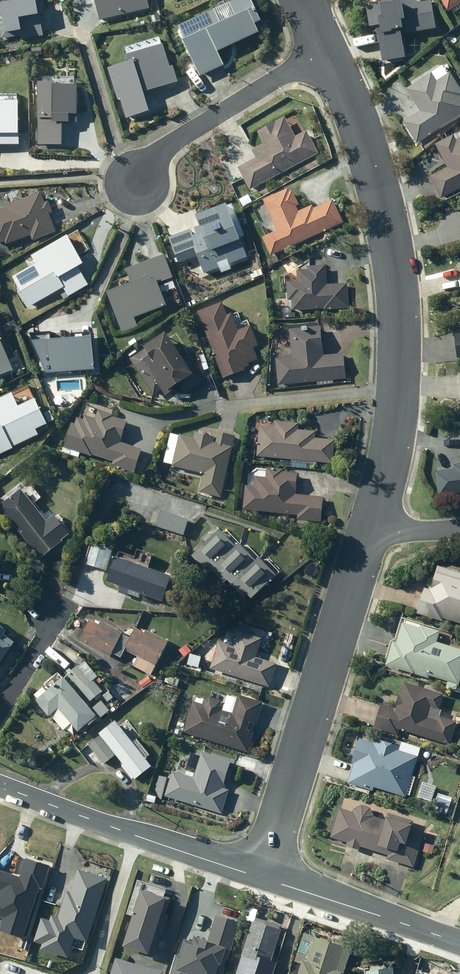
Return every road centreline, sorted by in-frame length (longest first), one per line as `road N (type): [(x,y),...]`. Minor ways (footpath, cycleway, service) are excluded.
road 1 (residential): [(370,523),(400,397),(397,285),(362,127),(328,48)]
road 2 (residential): [(266,878),(370,523)]
road 3 (tertiary): [(266,878),(0,786)]
road 4 (residential): [(328,48),(160,153),(137,183)]
road 5 (tertiary): [(459,942),(266,878)]

